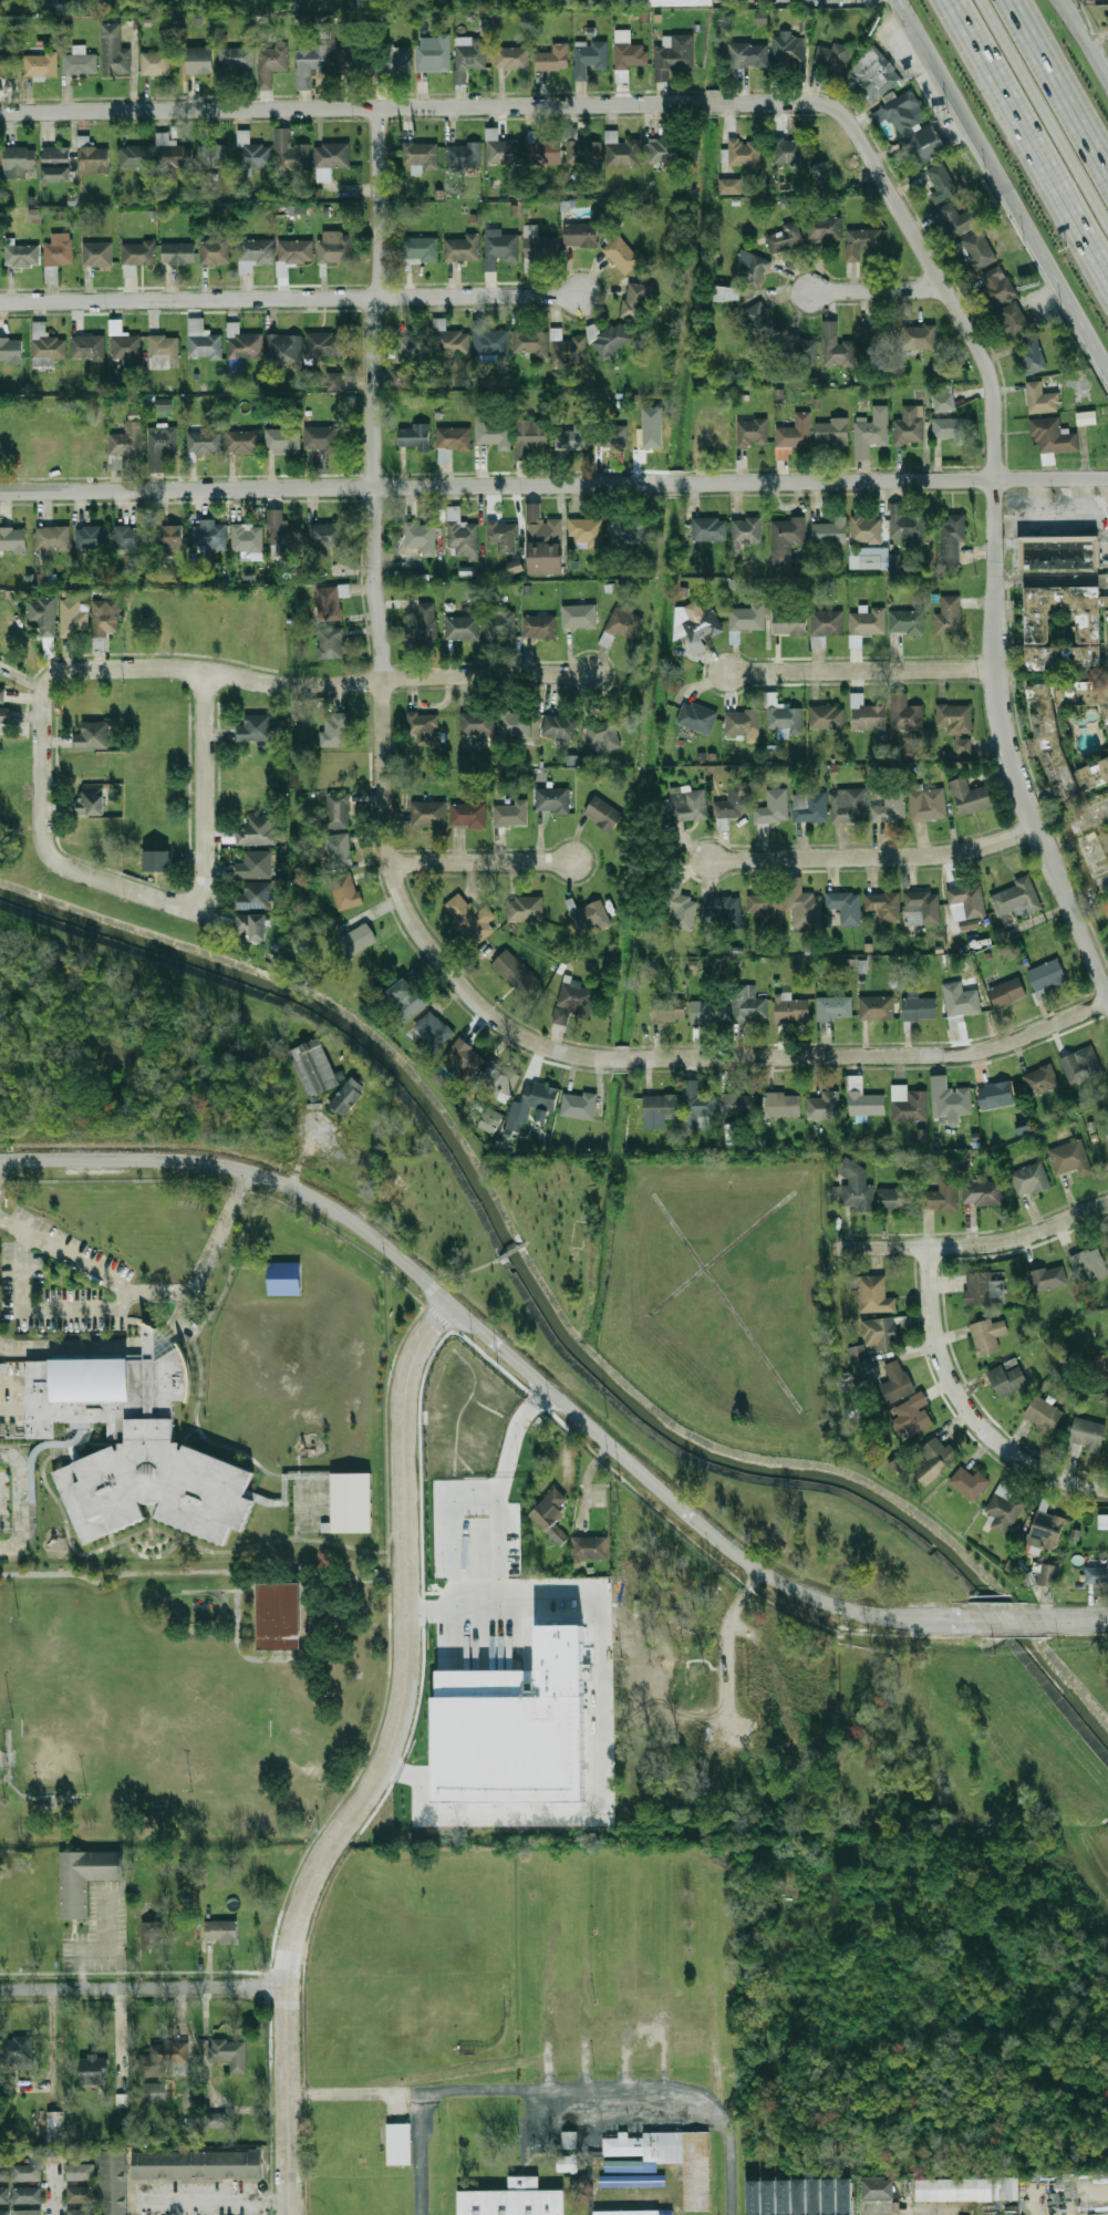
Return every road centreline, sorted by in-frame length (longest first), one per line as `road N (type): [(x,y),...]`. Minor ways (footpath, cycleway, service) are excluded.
road 1 (tertiary): [(959,1618),(869,1614),(748,1561),(366,1232),(300,1192),(219,1166),(0,1160)]
road 2 (residential): [(612,1062),(532,1043),(477,1005),(416,934),(389,862),(371,583),(379,106)]
road 3 (tertiary): [(291,2214),(292,1945),(307,1894),(377,1778),(396,1729),(408,1652),(404,1401),(421,1347),(451,1305)]
road 4 (residential): [(701,103),(0,111)]
road 5 (residential): [(0,491),(664,484)]
road 6 (residential): [(43,729),(44,695),(55,675),(75,669),(201,670),(287,686),(590,673)]
road 7 (residential): [(0,302),(581,294)]
road 8 (residential): [(1107,994),(1011,746),(997,669),(995,480)]
road 9 (residential): [(995,480),(996,406),(983,355),(850,123),(810,102),(722,102)]
road 10 (residential): [(625,1063),(977,1050),(1107,1003)]
road 11 (primary): [(900,0),(1107,370)]
road 12 (residential): [(688,483),(1107,477)]
road 13 (residential): [(43,729),(42,825),(45,847),(63,867),(199,908),(207,886),(201,852)]
road 14 (residential): [(930,1248),(938,1348),(969,1412),(993,1441),(1043,1476),(1107,1491)]
road 15 (residential): [(713,857),(909,858),(963,852),(1040,827)]
road 16 (motorway): [(952,0),(1107,275)]
road 17 (residential): [(0,1988),(289,1988)]
road 18 (residential): [(835,1248),(995,1244),(1107,1206)]
road 19 (residential): [(728,673),(997,669)]
road 20 (motorway): [(1107,221),(983,0)]
road 21 (motorway): [(1107,173),(1012,0)]
road 22 (residential): [(201,852),(201,670)]
road 23 (residential): [(389,862),(570,862)]
road 24 (residential): [(808,291),(945,290)]

